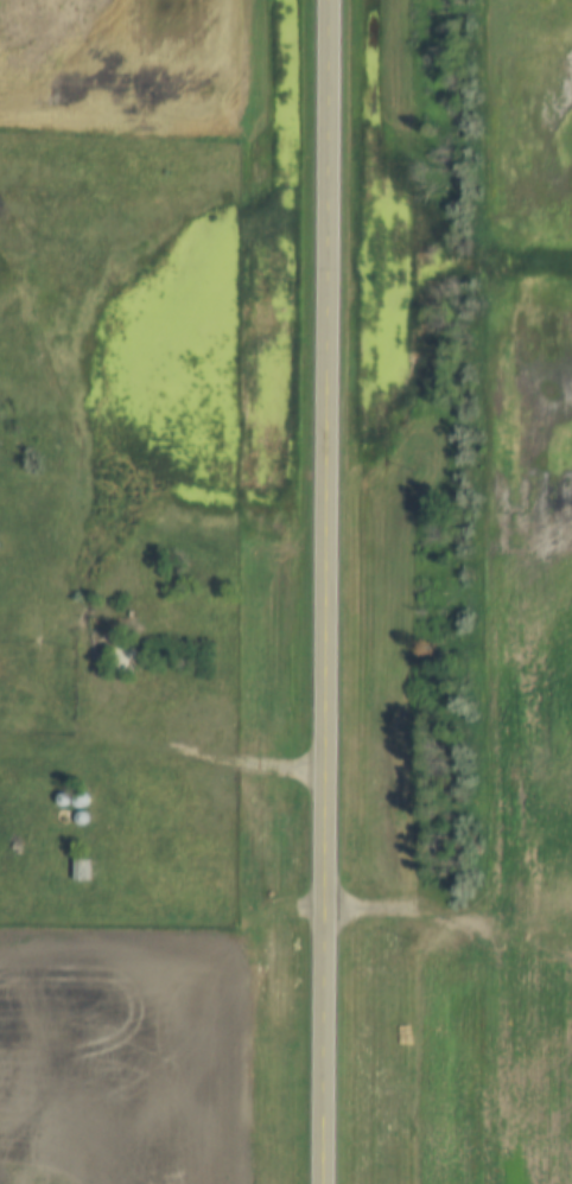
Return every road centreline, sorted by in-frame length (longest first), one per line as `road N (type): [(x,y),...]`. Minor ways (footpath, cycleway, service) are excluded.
road 1 (primary): [(326,1183),(330,0)]
road 2 (track): [(326,908),(439,909),(471,897),(484,599),(483,138)]

